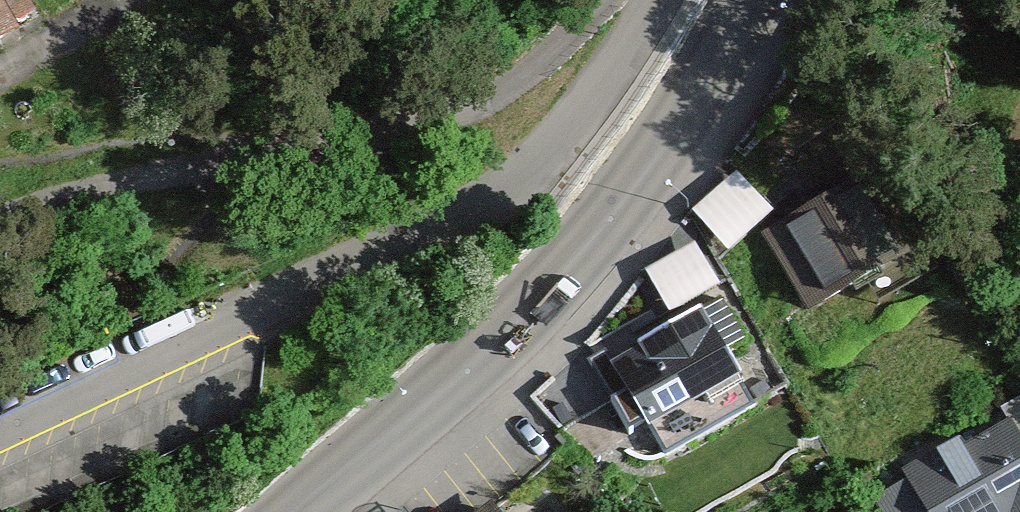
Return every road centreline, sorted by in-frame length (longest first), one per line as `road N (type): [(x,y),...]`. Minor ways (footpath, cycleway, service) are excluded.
road 1 (residential): [(0,432),(424,241),(605,88),(655,0)]
road 2 (secondary): [(296,511),(520,328),(598,247),(753,0)]

